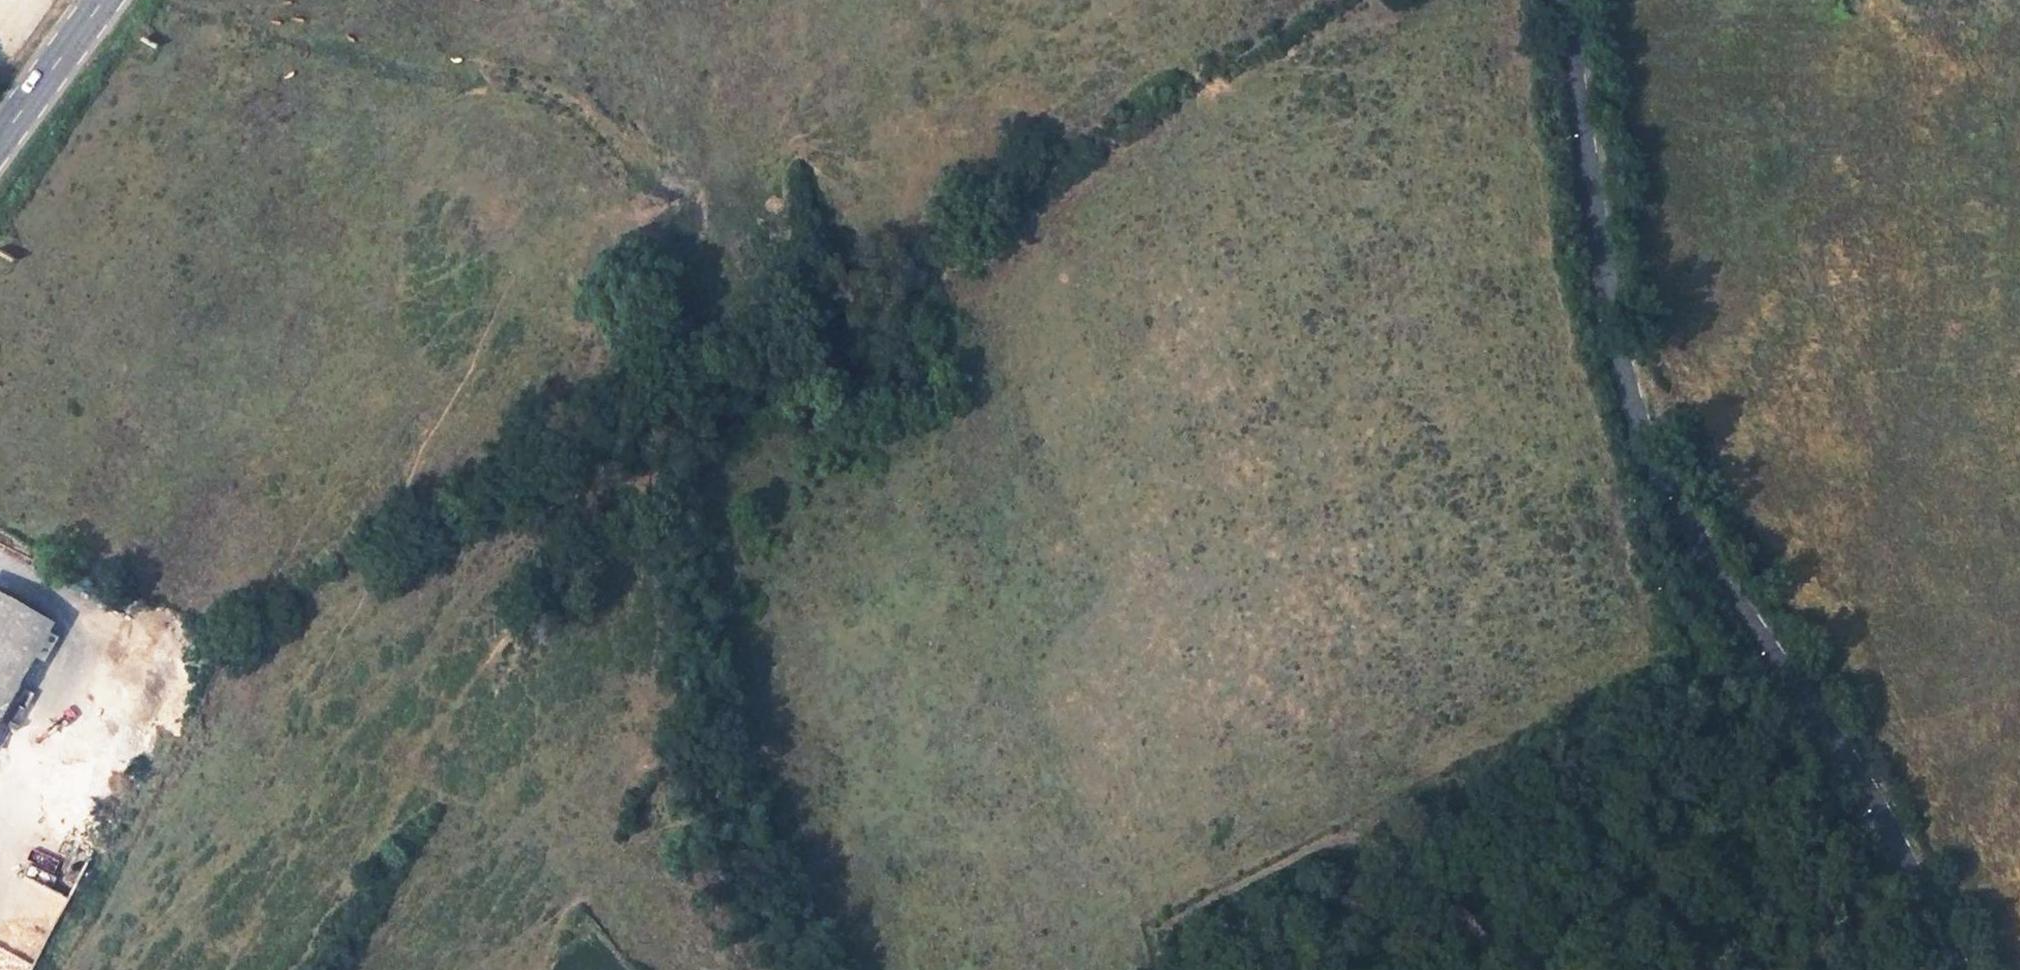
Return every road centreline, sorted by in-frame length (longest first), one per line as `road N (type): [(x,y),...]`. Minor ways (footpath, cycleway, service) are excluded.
road 1 (tertiary): [(1560,0),(1629,402),(1719,585),(1859,790),(1959,969)]
road 2 (primary): [(0,148),(108,0)]

